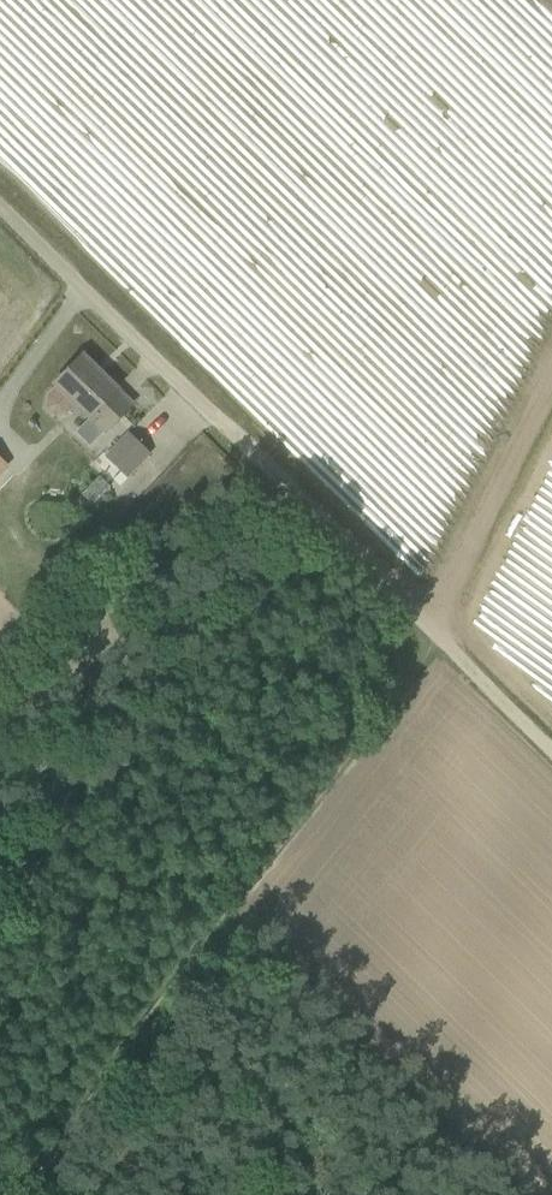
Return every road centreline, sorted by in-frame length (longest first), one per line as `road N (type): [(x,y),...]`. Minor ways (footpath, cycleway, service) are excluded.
road 1 (track): [(18,1194),(426,638),(551,395)]
road 2 (track): [(551,756),(174,387)]
road 3 (residential): [(174,387),(0,217)]

